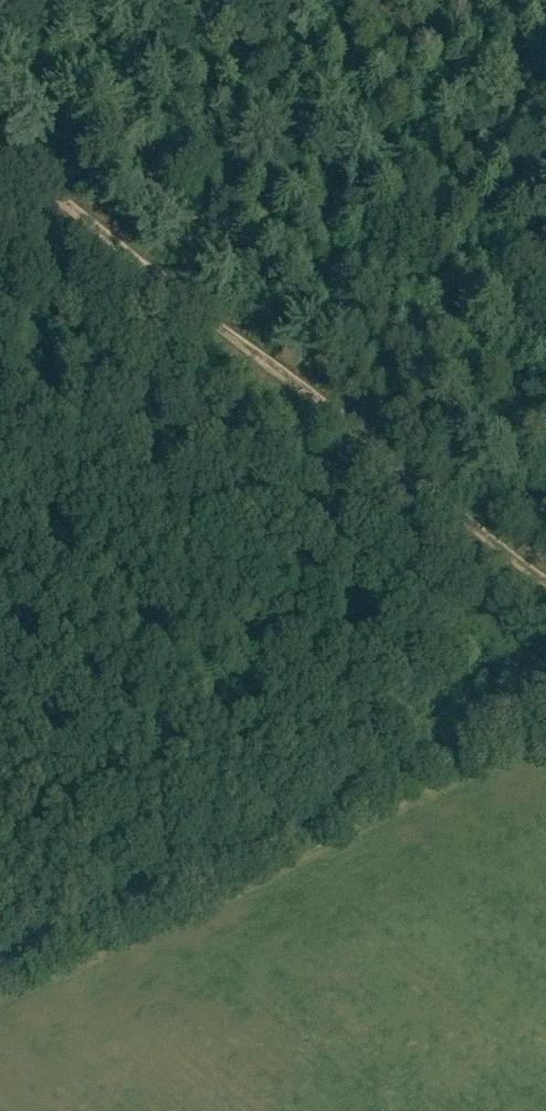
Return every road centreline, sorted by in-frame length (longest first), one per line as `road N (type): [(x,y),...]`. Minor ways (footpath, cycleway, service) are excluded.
road 1 (track): [(545,583),(0,152)]
road 2 (track): [(0,970),(545,696)]

